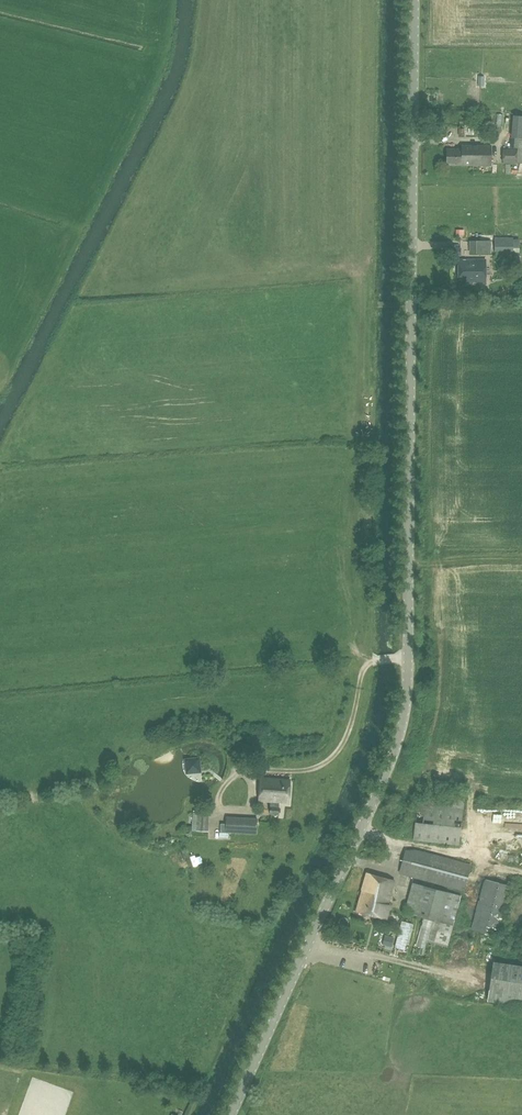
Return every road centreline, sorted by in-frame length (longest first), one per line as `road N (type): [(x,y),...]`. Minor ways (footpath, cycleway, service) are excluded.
road 1 (tertiary): [(233,1114),(389,766),(405,711),(415,0)]

